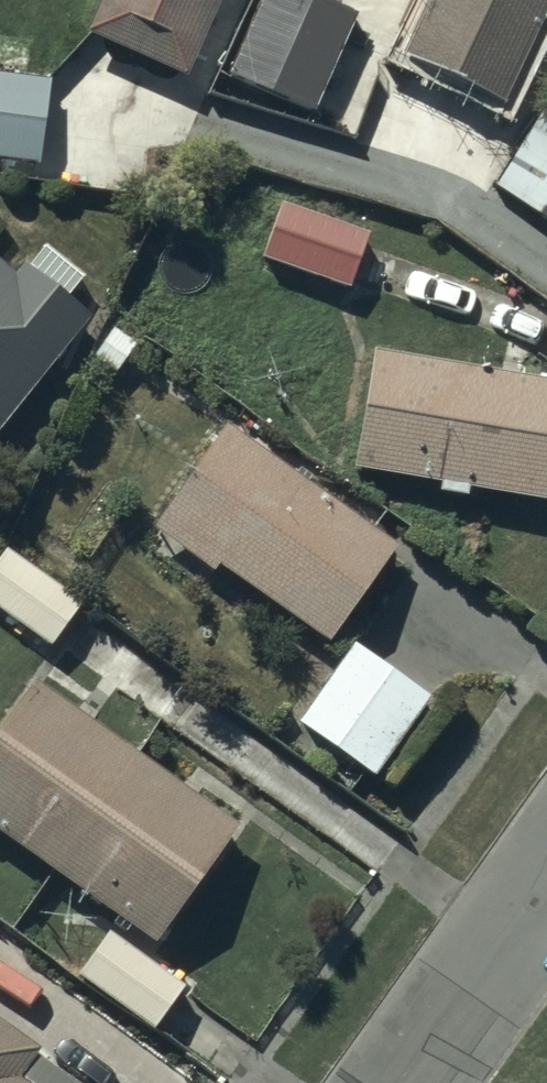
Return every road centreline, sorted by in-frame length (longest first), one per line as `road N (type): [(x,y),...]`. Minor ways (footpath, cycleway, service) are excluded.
road 1 (residential): [(403,1082),(546,880)]

